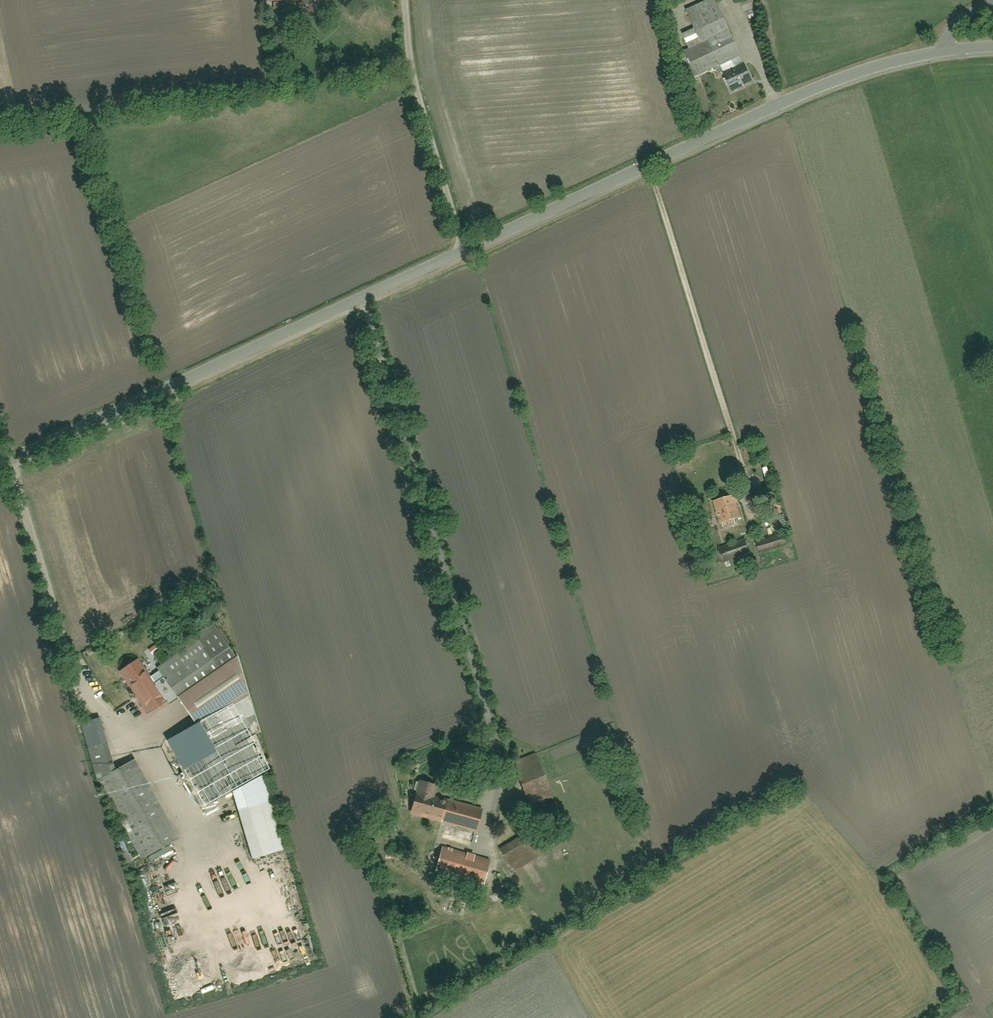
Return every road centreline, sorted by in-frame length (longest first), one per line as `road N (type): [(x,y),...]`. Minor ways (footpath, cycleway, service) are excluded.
road 1 (tertiary): [(946,52),(829,85),(467,250)]
road 2 (tertiary): [(467,250),(0,465)]
road 3 (track): [(647,167),(739,461)]
road 4 (residential): [(403,0),(416,99),(467,250)]

